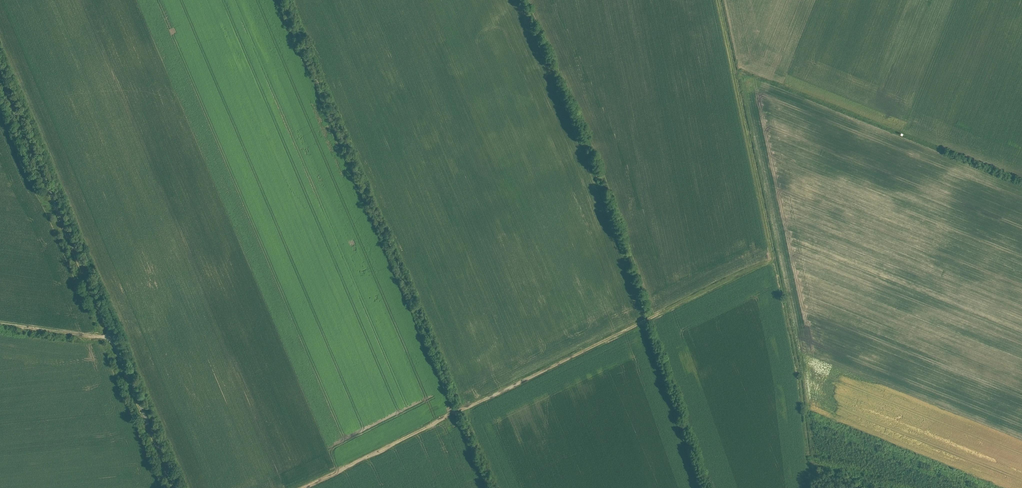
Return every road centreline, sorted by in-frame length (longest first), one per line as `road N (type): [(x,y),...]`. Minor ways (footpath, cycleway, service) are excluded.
road 1 (track): [(307,487),(772,260)]
road 2 (unclassified): [(175,487),(0,83)]

